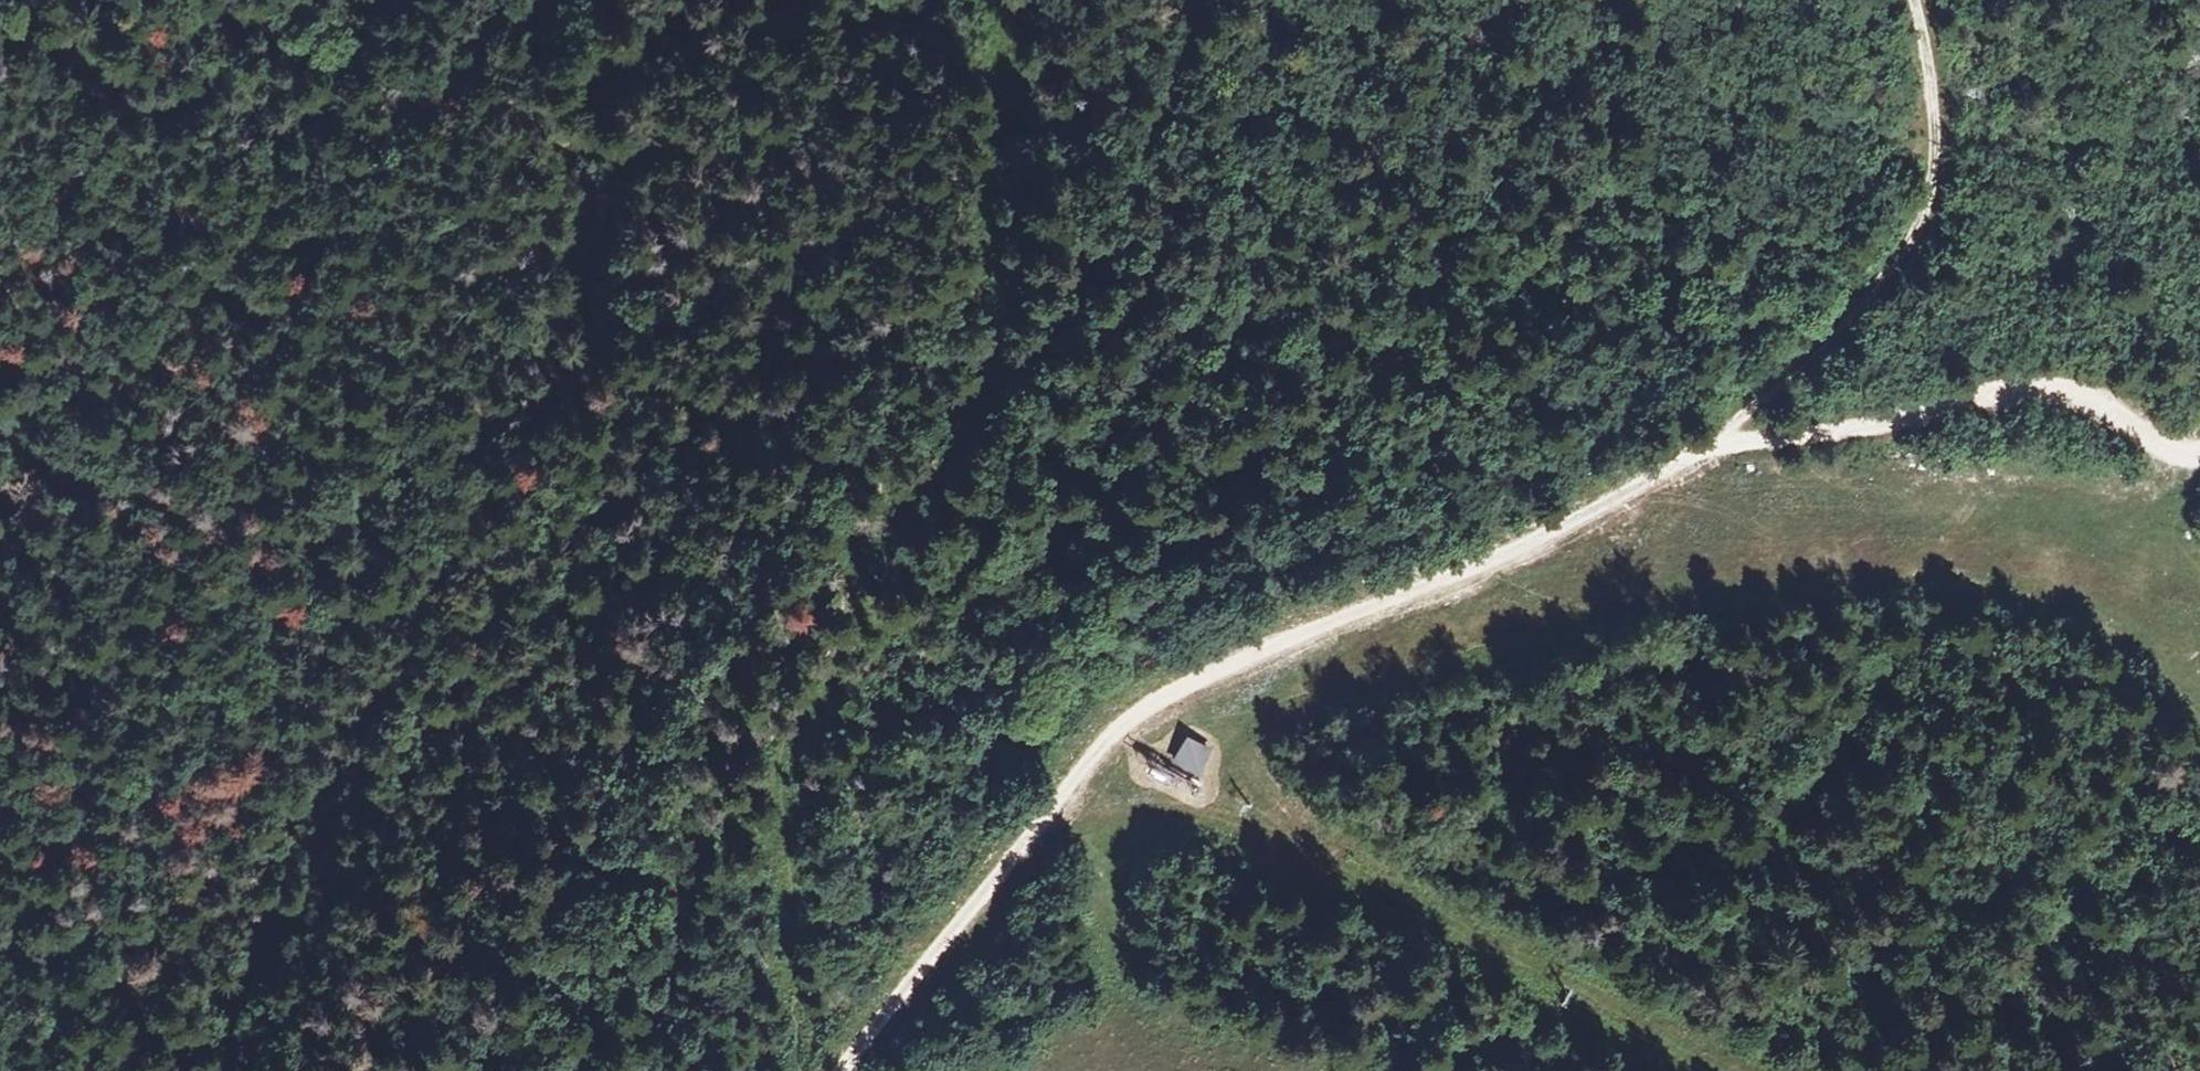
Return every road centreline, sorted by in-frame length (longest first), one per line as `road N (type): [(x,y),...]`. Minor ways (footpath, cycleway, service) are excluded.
road 1 (track): [(838,1070),(1104,723),(1136,699),(1228,656),(1524,551),(1703,452),(1848,428),(1972,394),(2044,386),(2096,401),(2199,458)]
road 2 (track): [(1703,452),(1880,281),(1919,231),(1937,116),(1914,0)]

